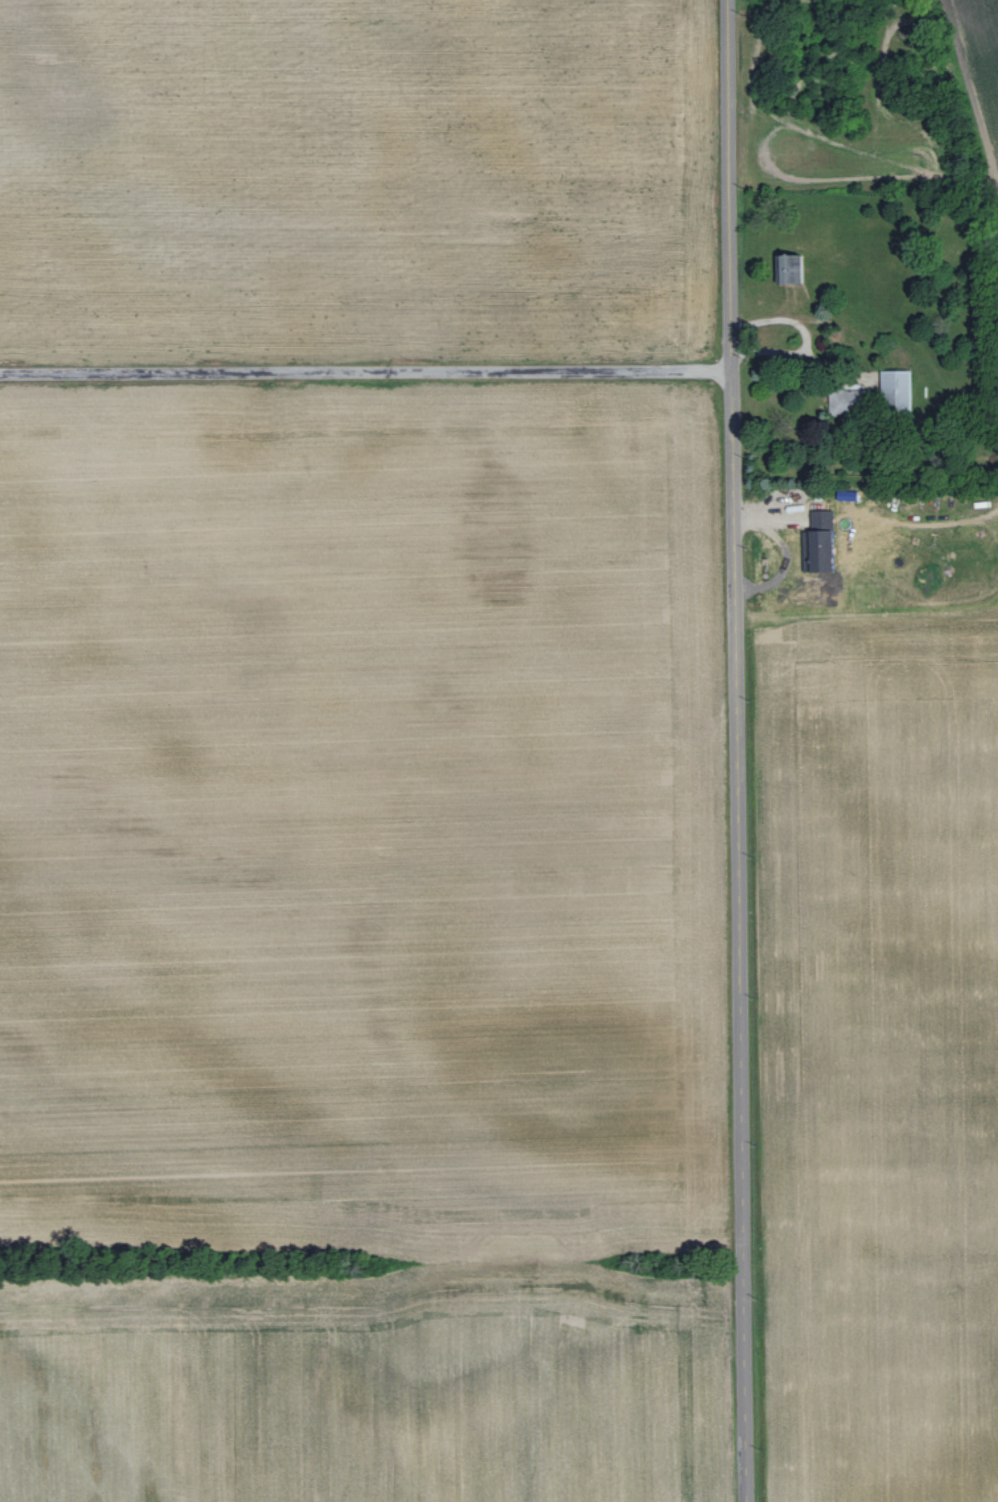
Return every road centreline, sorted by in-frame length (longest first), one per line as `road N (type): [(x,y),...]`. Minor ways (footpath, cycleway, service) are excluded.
road 1 (tertiary): [(745,1501),(727,0)]
road 2 (residential): [(0,375),(732,372)]

